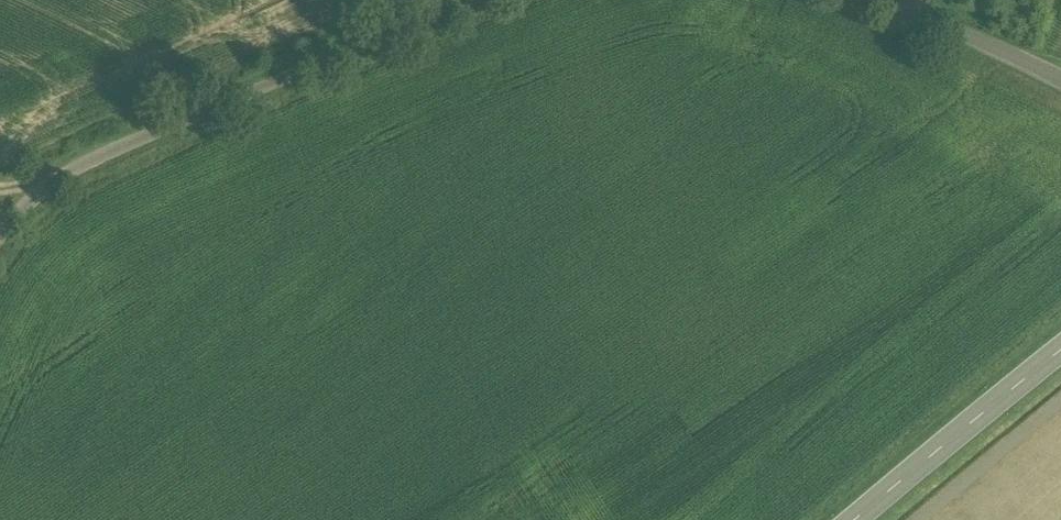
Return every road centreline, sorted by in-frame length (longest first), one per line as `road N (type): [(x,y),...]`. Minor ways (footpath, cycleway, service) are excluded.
road 1 (unclassified): [(0,236),(55,180),(94,160),(469,0)]
road 2 (tertiary): [(855,519),(1060,351)]
road 3 (unclassified): [(885,0),(1060,81)]

